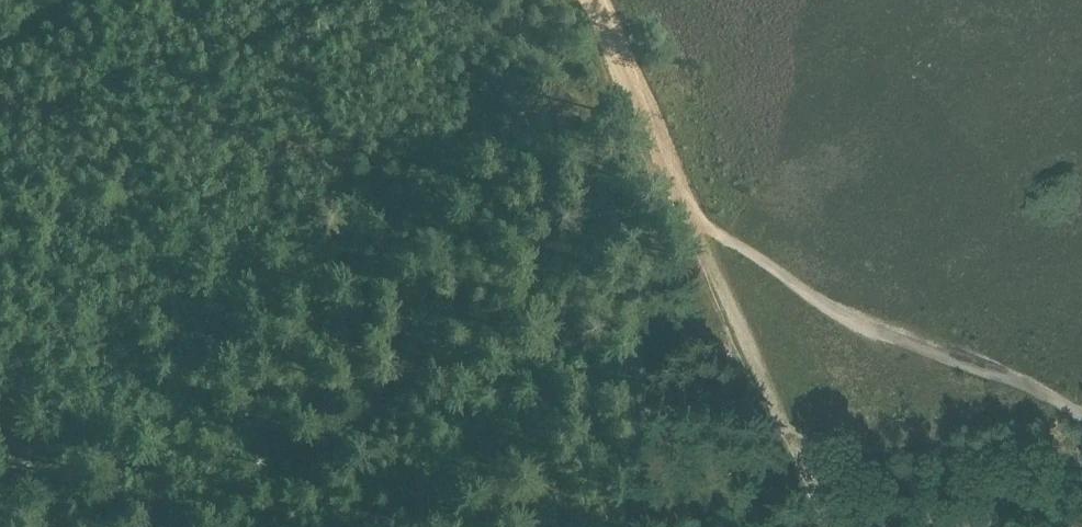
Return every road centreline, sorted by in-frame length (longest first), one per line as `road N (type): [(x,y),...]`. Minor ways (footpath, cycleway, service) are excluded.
road 1 (track): [(1081,403),(858,324),(740,242),(700,241)]
road 2 (track): [(700,241),(825,526)]
road 3 (track): [(786,437),(953,462),(1081,467)]
road 4 (track): [(597,0),(700,241)]
road 5 (track): [(53,526),(0,413)]

